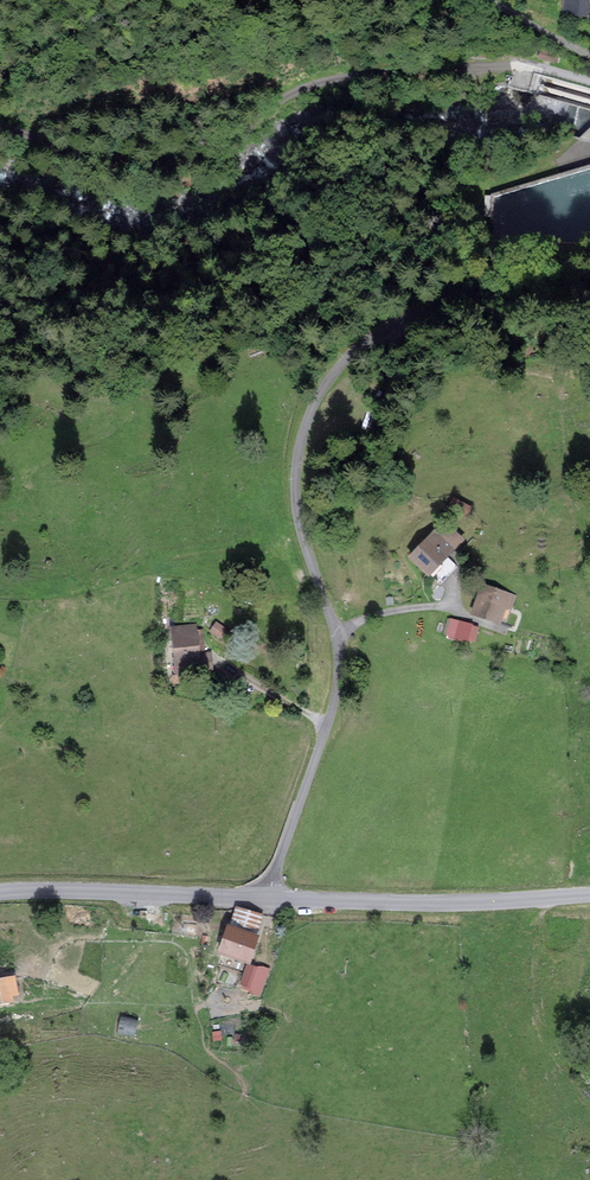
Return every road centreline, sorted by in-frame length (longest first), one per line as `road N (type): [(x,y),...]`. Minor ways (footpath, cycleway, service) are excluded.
road 1 (unclassified): [(589,283),(439,299),(363,345),(320,394),(295,502),(341,658),(269,900)]
road 2 (unclassified): [(0,128),(90,155),(189,165),(214,156),(286,98),(363,75),(504,66),(589,82)]
road 3 (tertiary): [(269,900),(589,897)]
road 4 (tertiary): [(0,896),(269,900)]

